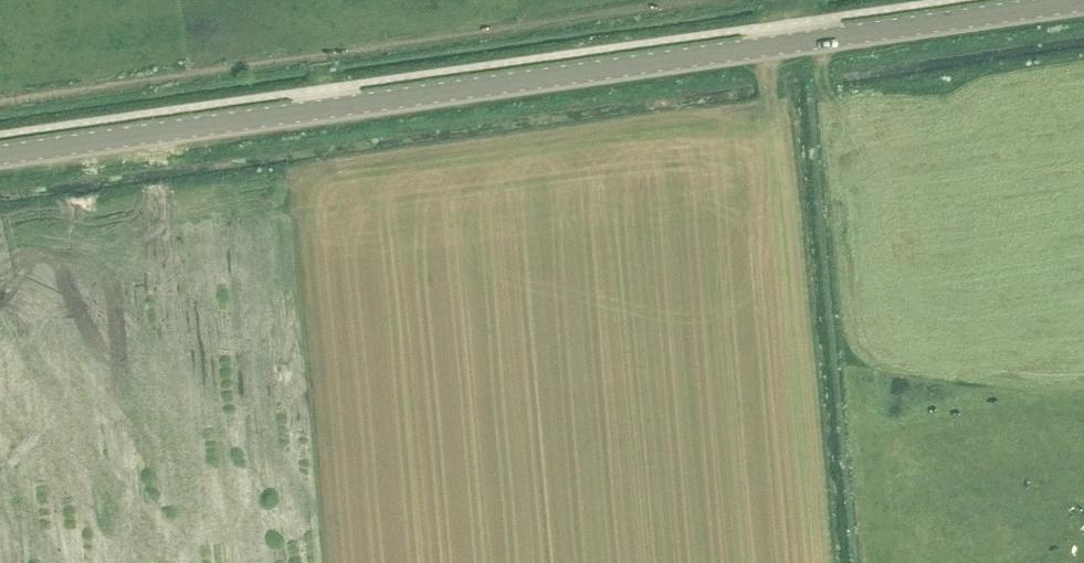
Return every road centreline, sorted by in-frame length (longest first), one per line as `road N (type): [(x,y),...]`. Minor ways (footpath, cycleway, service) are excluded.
road 1 (tertiary): [(0,154),(1077,0)]

